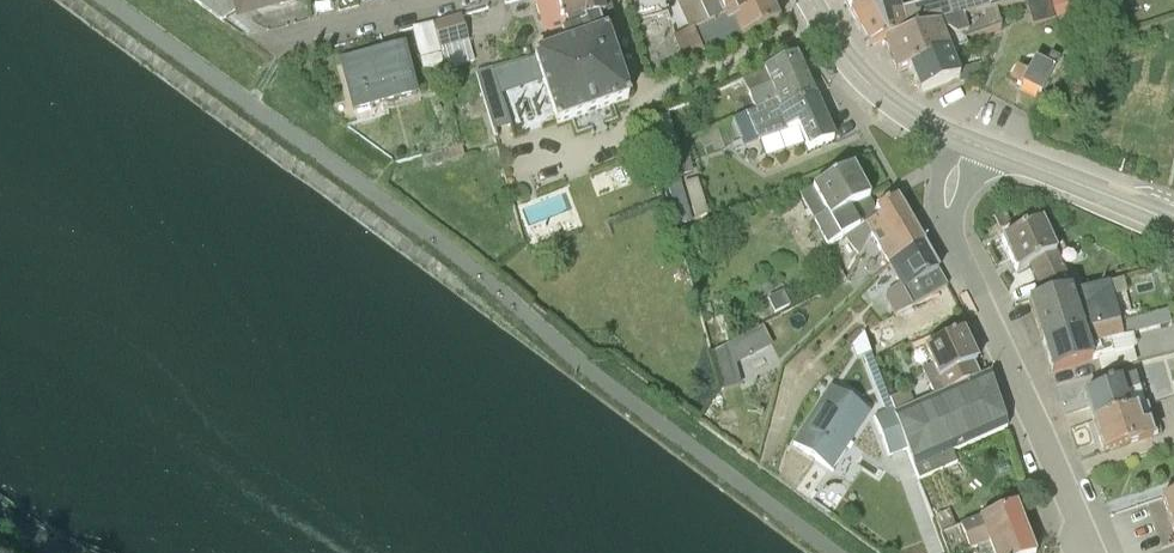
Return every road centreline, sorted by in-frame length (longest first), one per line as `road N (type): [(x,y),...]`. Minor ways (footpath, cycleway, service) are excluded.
road 1 (residential): [(964,143),(945,207),(949,239),(1086,552)]
road 2 (secondary): [(964,143),(1173,226)]
road 3 (secondary): [(806,0),(852,72),(878,97),(964,143)]
road 4 (residential): [(281,53),(469,0)]

